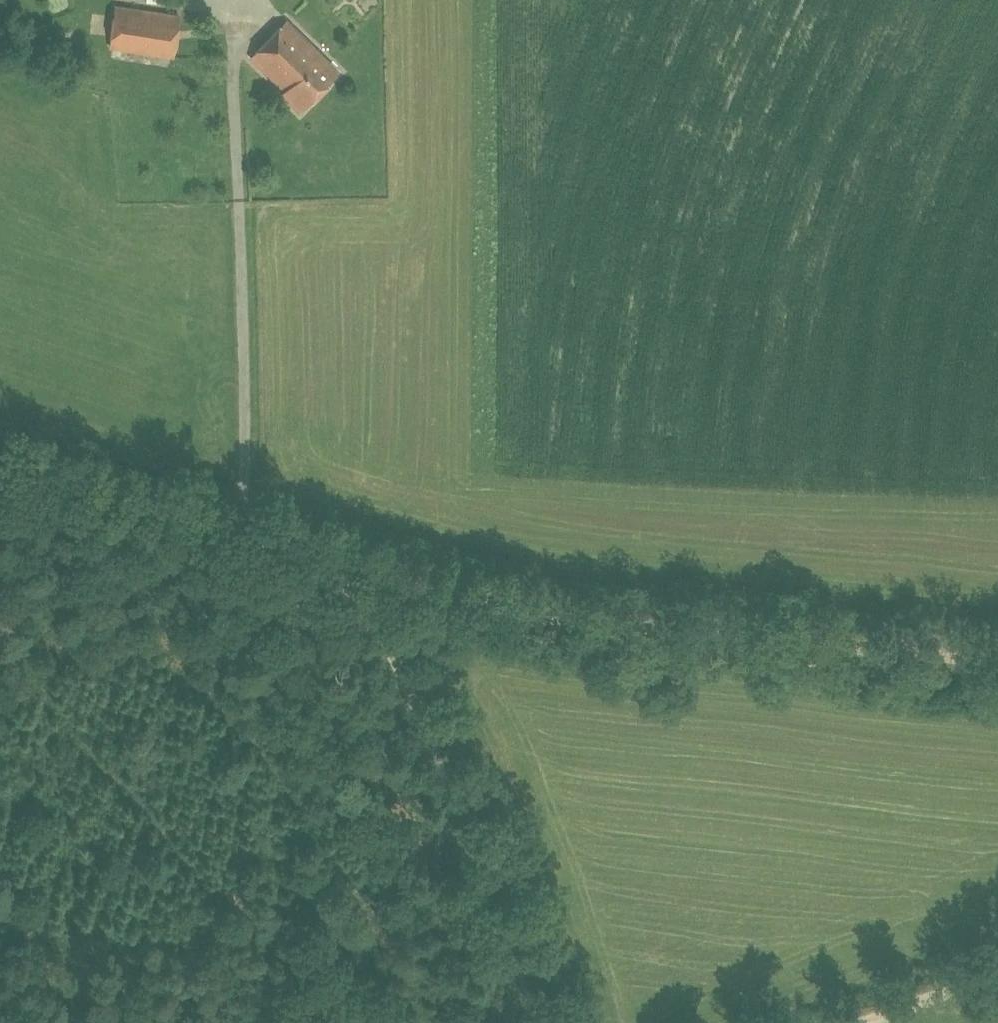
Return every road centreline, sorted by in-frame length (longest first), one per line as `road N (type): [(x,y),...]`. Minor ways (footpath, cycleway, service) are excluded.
road 1 (track): [(997,659),(636,630),(474,601),(0,466)]
road 2 (unclassified): [(336,567),(383,630),(538,1022)]
road 3 (track): [(858,1022),(997,971)]

